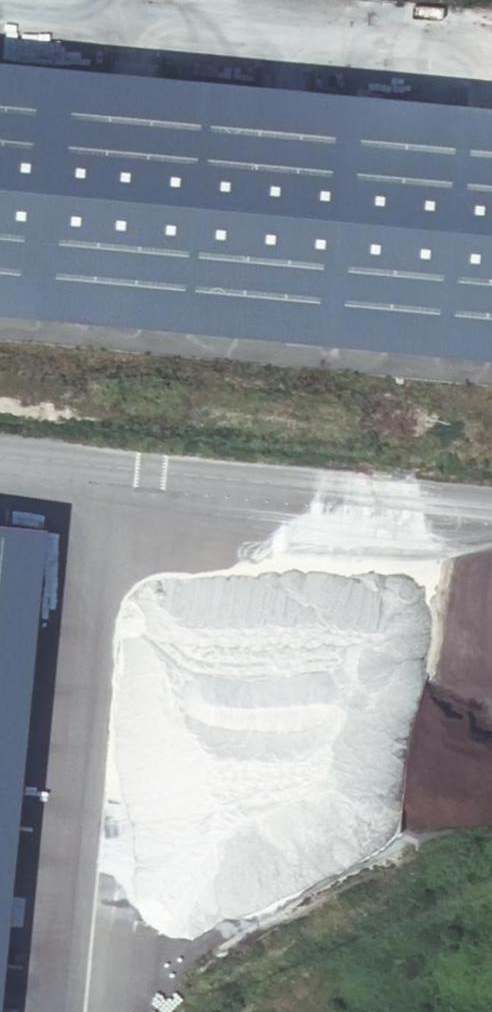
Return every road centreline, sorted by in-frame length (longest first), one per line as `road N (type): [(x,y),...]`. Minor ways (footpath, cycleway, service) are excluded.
road 1 (unclassified): [(491,505),(0,455)]

